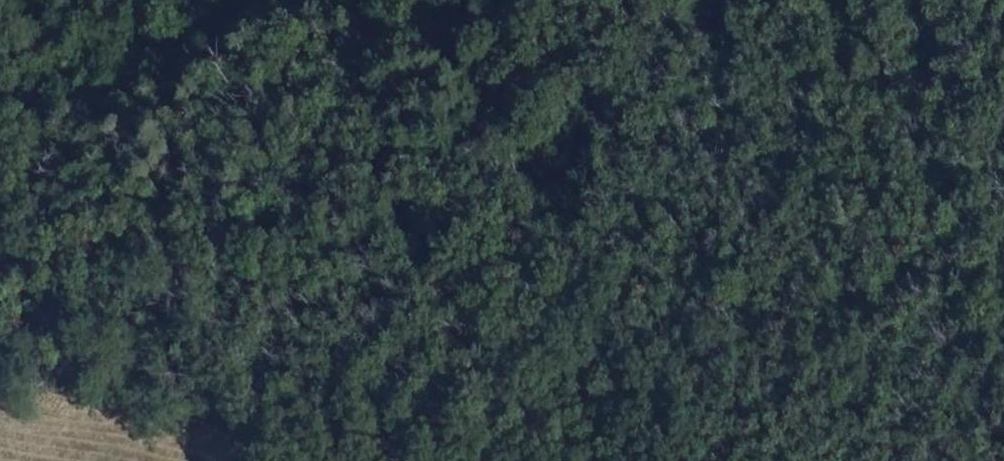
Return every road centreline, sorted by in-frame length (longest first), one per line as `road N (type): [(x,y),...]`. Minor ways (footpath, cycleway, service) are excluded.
road 1 (track): [(879,460),(1003,386)]

